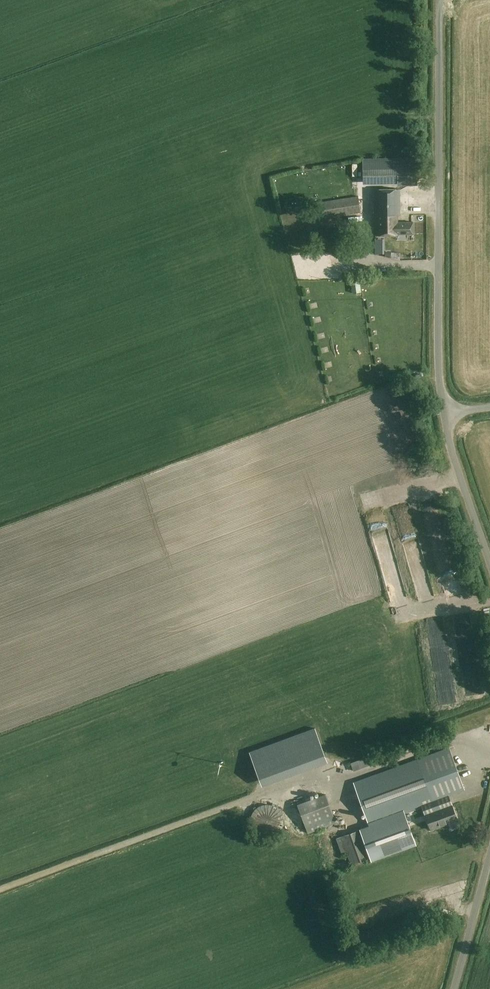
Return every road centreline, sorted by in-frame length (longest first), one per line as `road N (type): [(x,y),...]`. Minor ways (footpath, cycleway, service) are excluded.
road 1 (unclassified): [(445,410),(441,0)]
road 2 (unclassified): [(489,561),(445,410)]
road 3 (unclassified): [(457,988),(489,861)]

